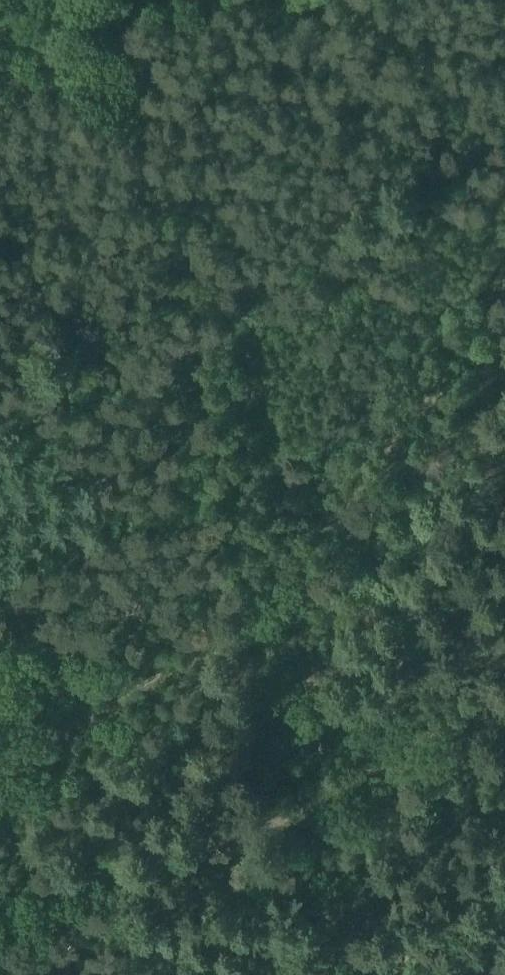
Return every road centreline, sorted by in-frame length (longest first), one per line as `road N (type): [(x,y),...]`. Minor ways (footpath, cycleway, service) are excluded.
road 1 (track): [(353,974),(123,0)]
road 2 (track): [(0,770),(129,686),(309,531),(379,460),(459,353),(504,262)]
road 3 (track): [(0,887),(155,870),(504,687)]

